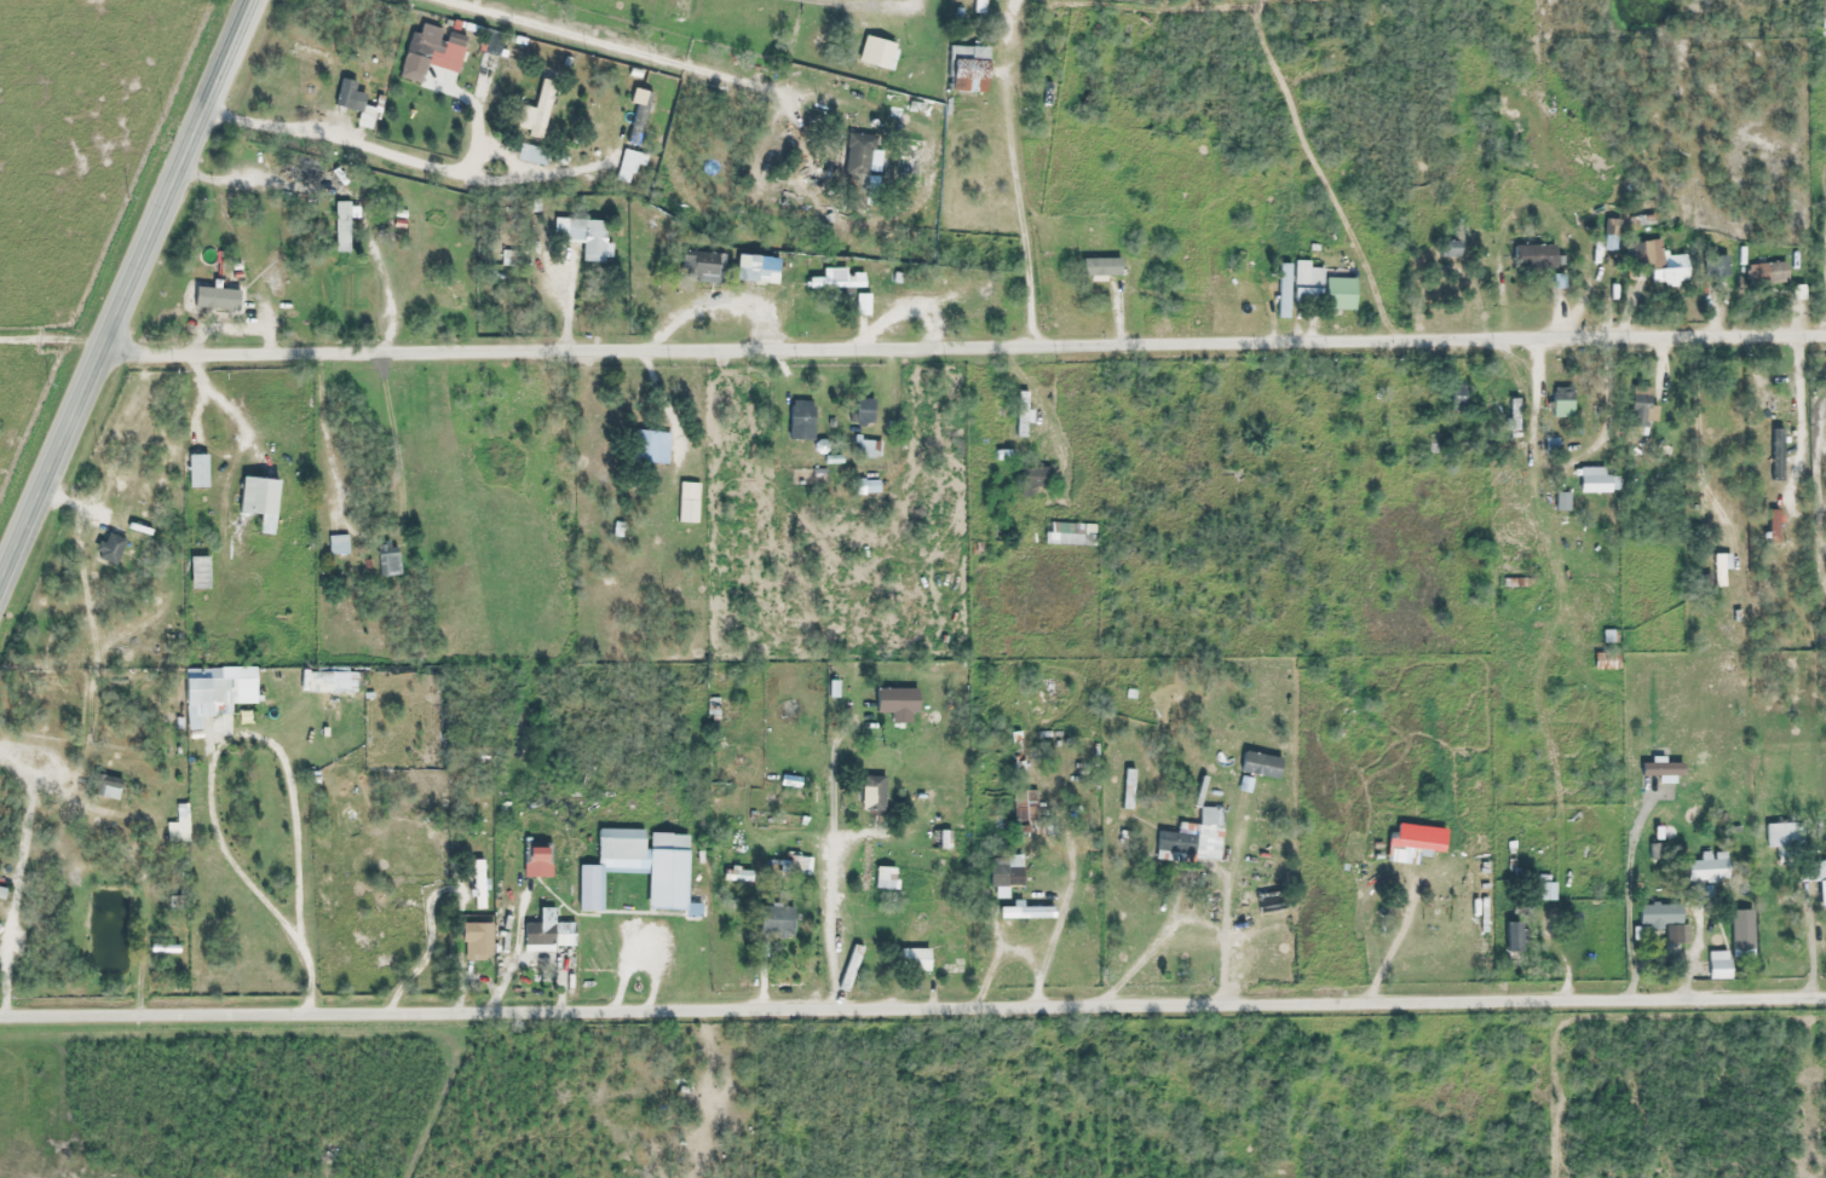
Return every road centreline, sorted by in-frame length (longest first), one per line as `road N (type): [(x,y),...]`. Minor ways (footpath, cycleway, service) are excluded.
road 1 (residential): [(0,1015),(1825,999)]
road 2 (primary): [(0,589),(250,0)]
road 3 (residential): [(459,0),(591,30),(768,87),(787,109),(807,197)]

